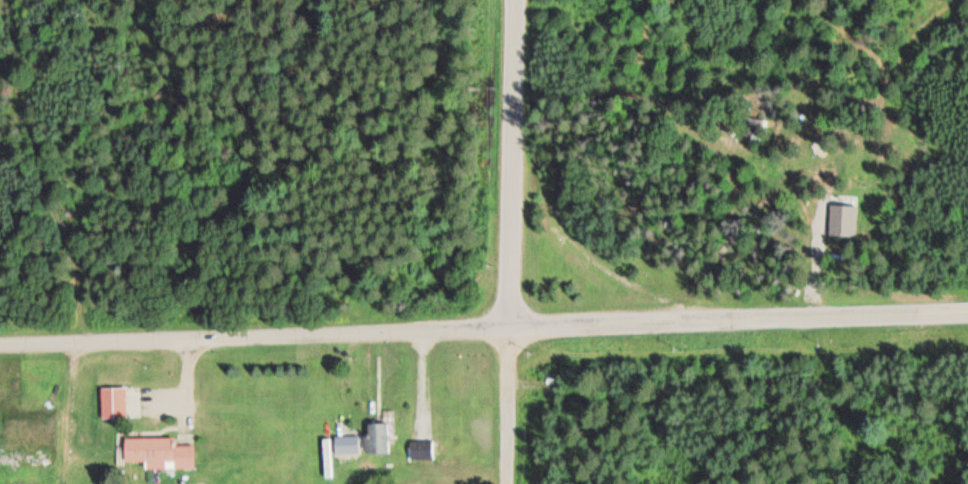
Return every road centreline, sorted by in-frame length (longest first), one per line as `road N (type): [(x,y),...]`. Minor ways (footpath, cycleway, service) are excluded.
road 1 (residential): [(0,341),(510,324)]
road 2 (tertiary): [(967,311),(510,324)]
road 3 (tertiary): [(510,324),(514,0)]
road 4 (residential): [(508,483),(510,324)]

